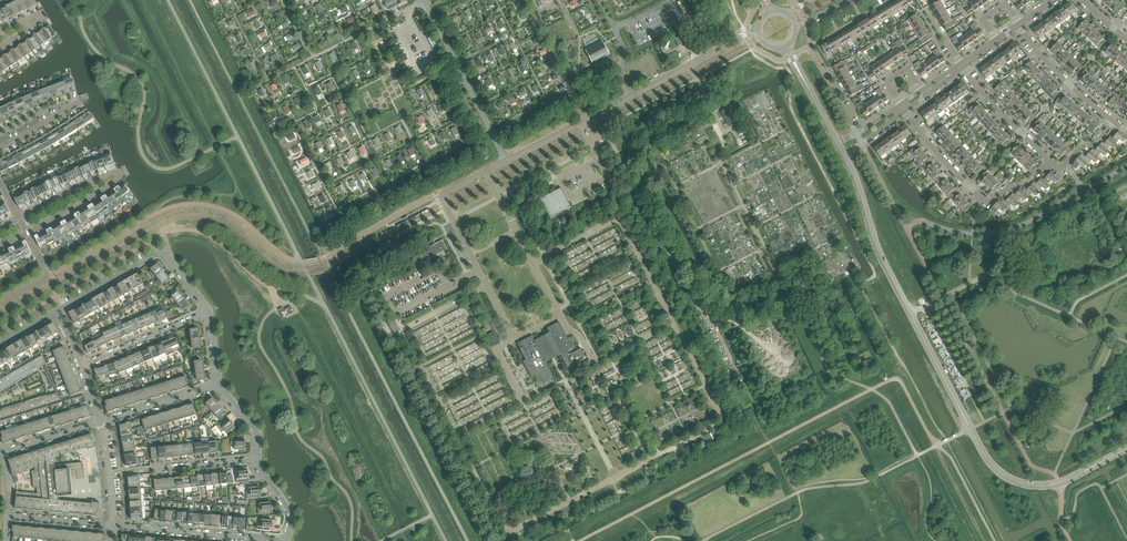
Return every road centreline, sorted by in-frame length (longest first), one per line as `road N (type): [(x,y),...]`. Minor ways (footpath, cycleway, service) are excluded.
road 1 (track): [(985,540),(897,378),(579,540)]
road 2 (unclassified): [(1005,475),(985,457),(881,257),(843,154)]
road 3 (unclassified): [(507,159),(739,34)]
road 4 (residential): [(19,216),(116,171),(119,177),(27,232)]
road 5 (residential): [(906,111),(987,203),(1052,163)]
road 6 (residential): [(507,159),(425,0)]
road 7 (residential): [(112,525),(282,540)]
road 8 (residential): [(255,460),(109,473)]
road 9 (residential): [(1019,23),(1069,84),(1115,122)]
road 10 (residential): [(81,365),(209,313)]
road 11 (residential): [(1052,163),(961,66)]
road 12 (residential): [(99,422),(218,386)]
road 13 (residential): [(56,311),(164,253)]

